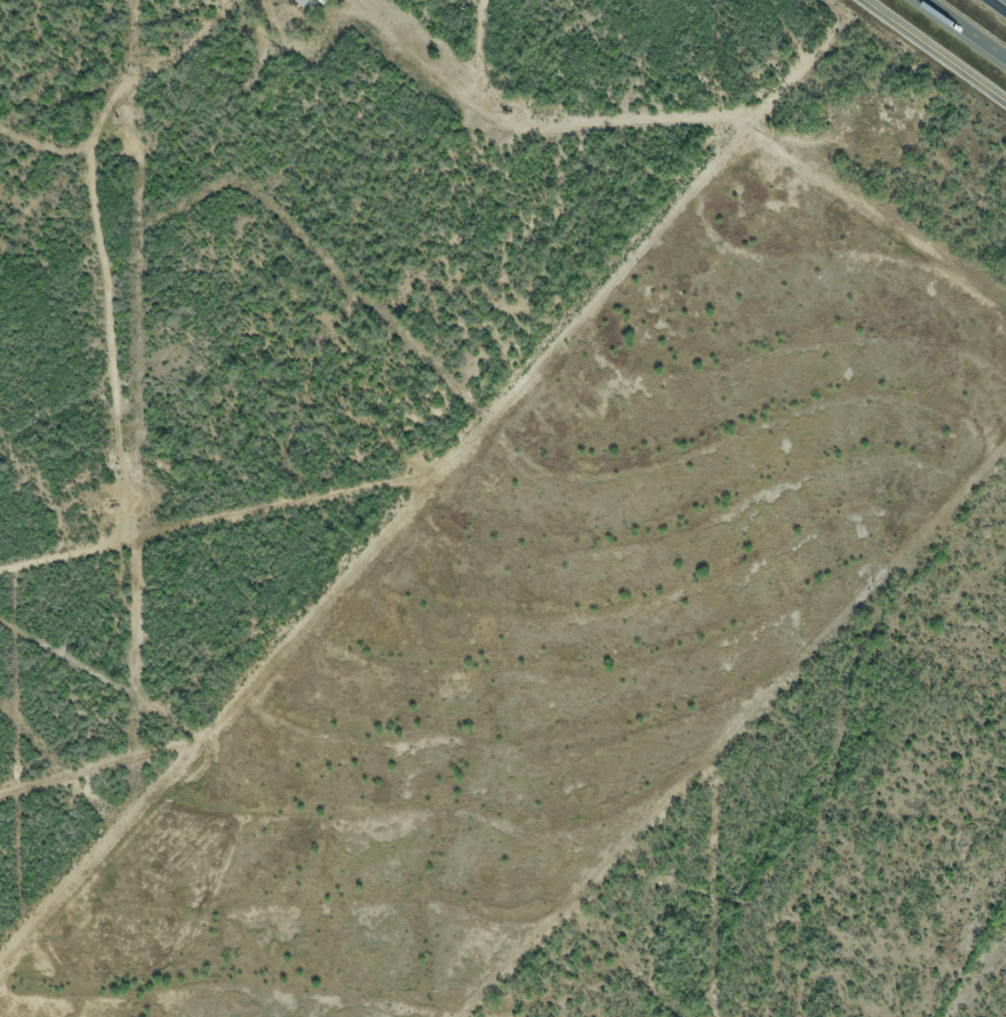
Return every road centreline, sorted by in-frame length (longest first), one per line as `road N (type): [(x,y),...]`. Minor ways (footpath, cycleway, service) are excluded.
road 1 (tertiary): [(1005,104),(860,0)]

